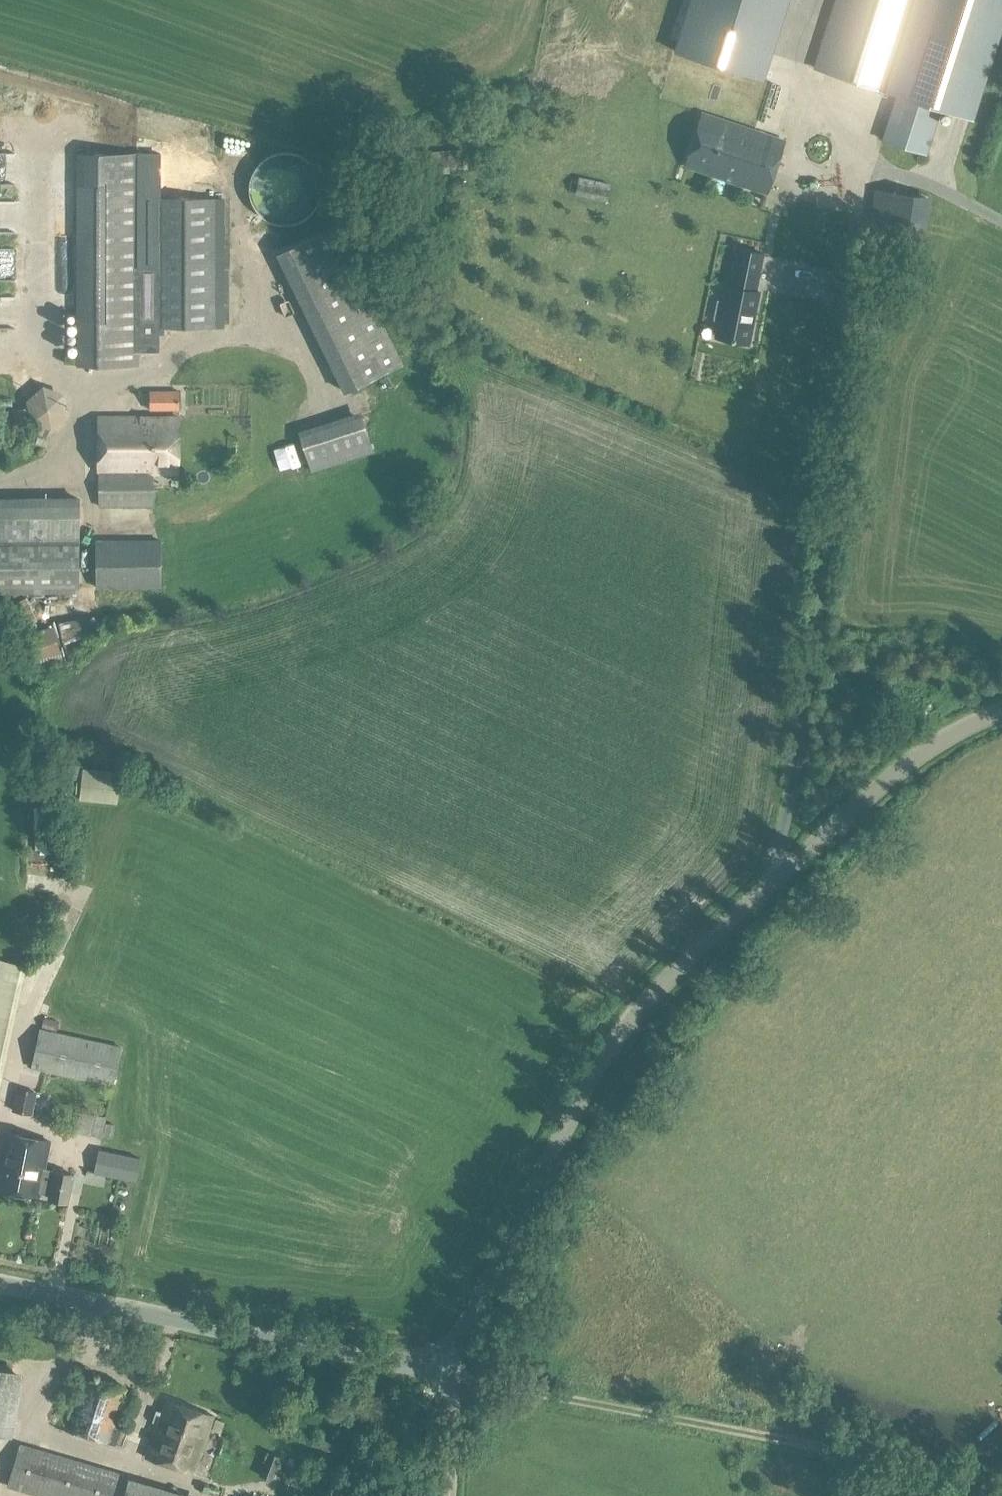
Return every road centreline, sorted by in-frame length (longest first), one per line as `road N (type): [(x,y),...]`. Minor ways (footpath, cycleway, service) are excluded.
road 1 (unclassified): [(784,878),(778,851),(820,592),(863,151),(1001,224)]
road 2 (unclassified): [(454,1377),(464,1333),(520,1218),(622,1032),(784,878)]
road 3 (track): [(982,1495),(888,1467),(454,1377)]
road 4 (unclassified): [(454,1377),(0,1288)]
road 5 (unclassified): [(784,878),(919,755),(1001,712)]

